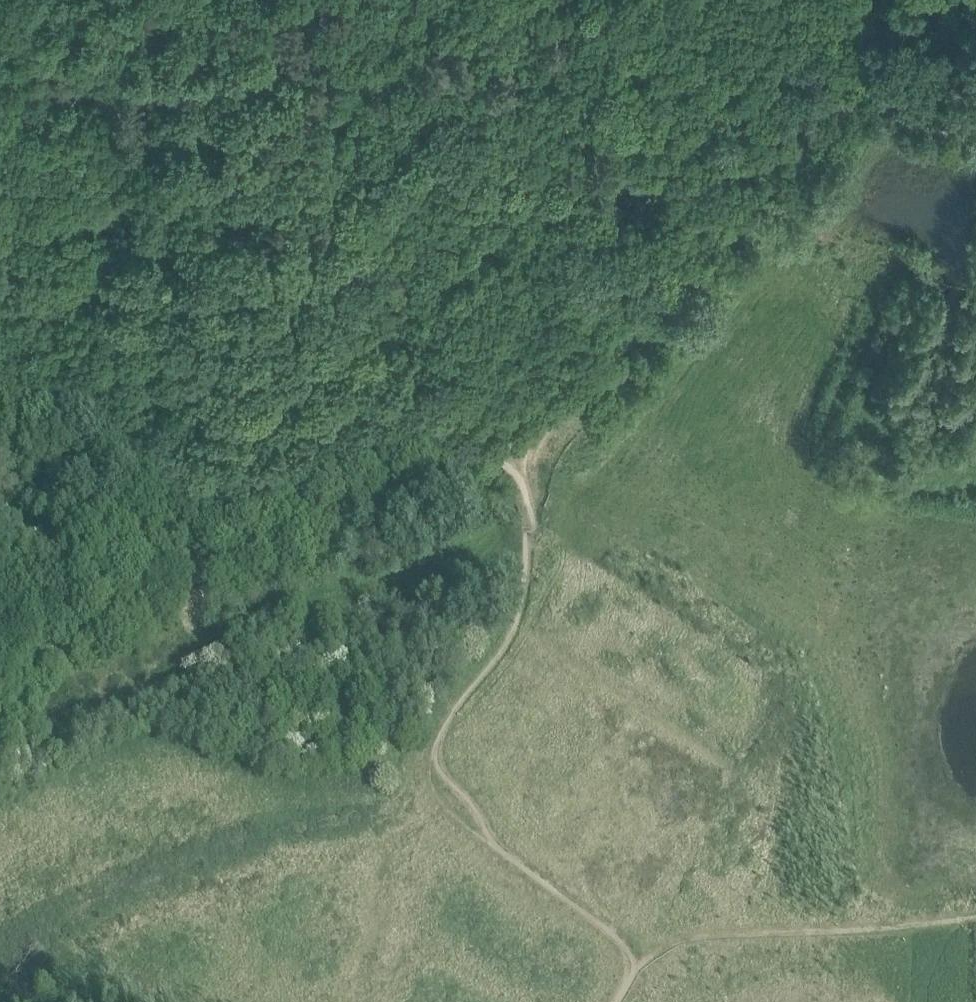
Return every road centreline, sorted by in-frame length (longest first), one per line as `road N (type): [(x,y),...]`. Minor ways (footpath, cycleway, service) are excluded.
road 1 (track): [(952,0),(797,150),(603,366),(503,445),(228,554)]
road 2 (track): [(228,554),(0,671)]

